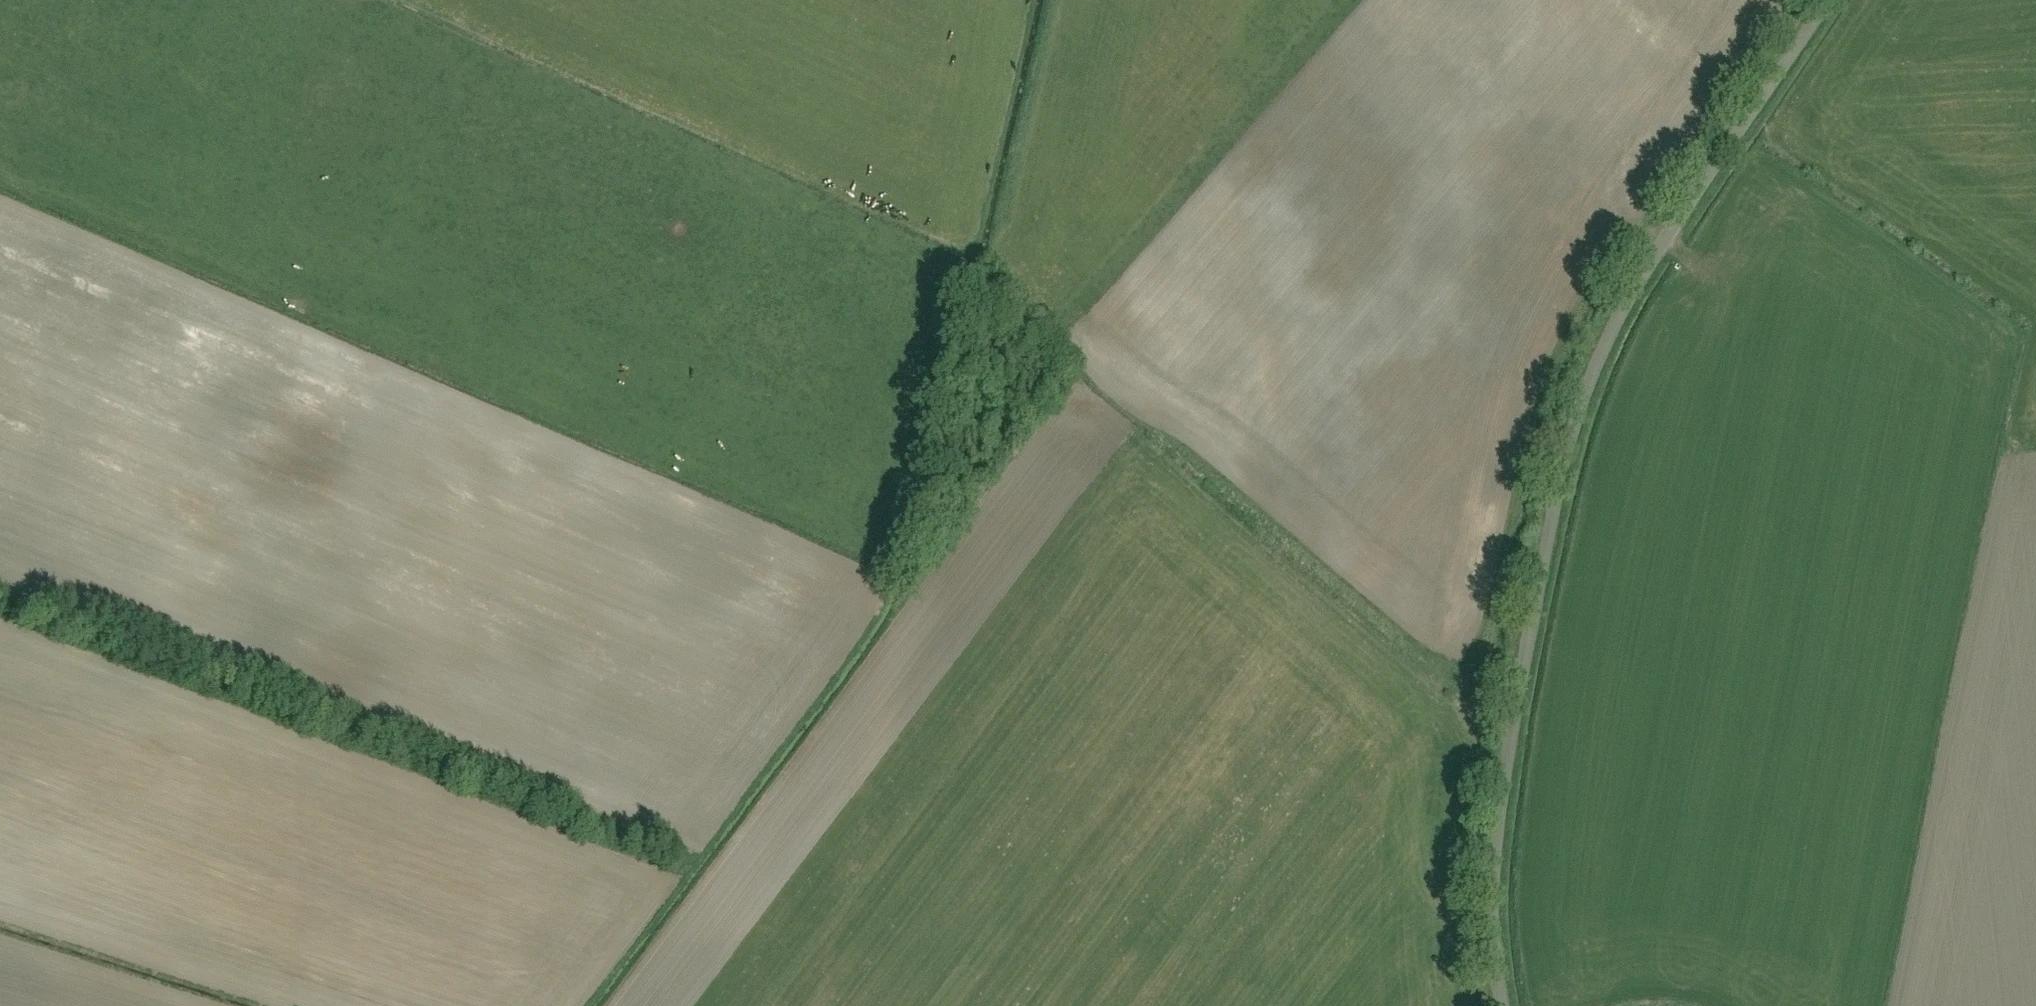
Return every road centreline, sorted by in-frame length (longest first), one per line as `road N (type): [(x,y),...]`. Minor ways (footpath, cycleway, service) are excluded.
road 1 (unclassified): [(1481,1005),(1478,912),(1496,742),(1568,407),(1583,367),(1829,0)]

